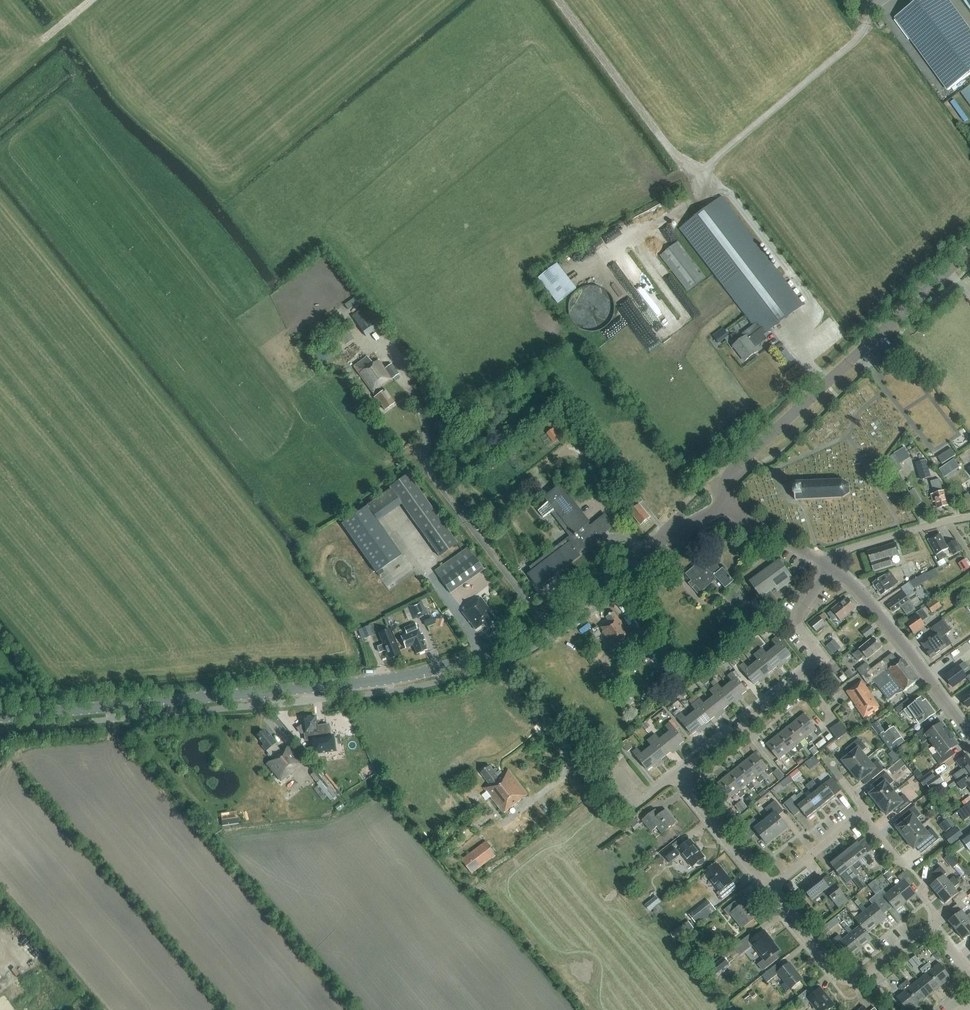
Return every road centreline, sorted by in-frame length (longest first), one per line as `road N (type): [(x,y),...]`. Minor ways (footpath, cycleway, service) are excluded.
road 1 (tertiary): [(0,719),(399,685),(451,673),(486,662),(581,605),(683,524),(720,506)]
road 2 (tertiary): [(720,506),(738,464),(969,252)]
road 3 (residential): [(677,776),(810,669),(816,655),(801,614),(834,570)]
road 4 (residential): [(935,936),(917,936),(862,979),(844,981),(769,890)]
road 5 (tertiary): [(969,738),(900,641),(834,570)]
road 6 (residential): [(830,567),(843,554),(969,518)]
road 7 (residential): [(769,890),(677,776)]
road 8 (tertiary): [(830,567),(720,506)]
road 9 (residential): [(769,890),(864,815)]

